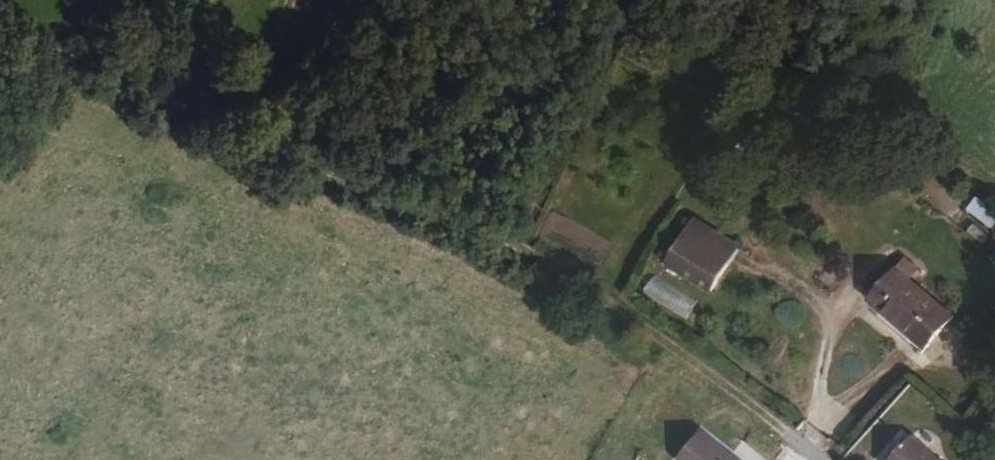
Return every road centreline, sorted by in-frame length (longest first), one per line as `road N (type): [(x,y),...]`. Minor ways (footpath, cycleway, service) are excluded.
road 1 (track): [(602,299),(476,226),(269,145)]
road 2 (track): [(269,145),(38,54),(0,31)]
road 3 (residential): [(820,459),(602,299)]
road 4 (track): [(739,259),(801,288),(829,327),(819,422),(806,447)]
road 5 (track): [(269,145),(349,0)]

